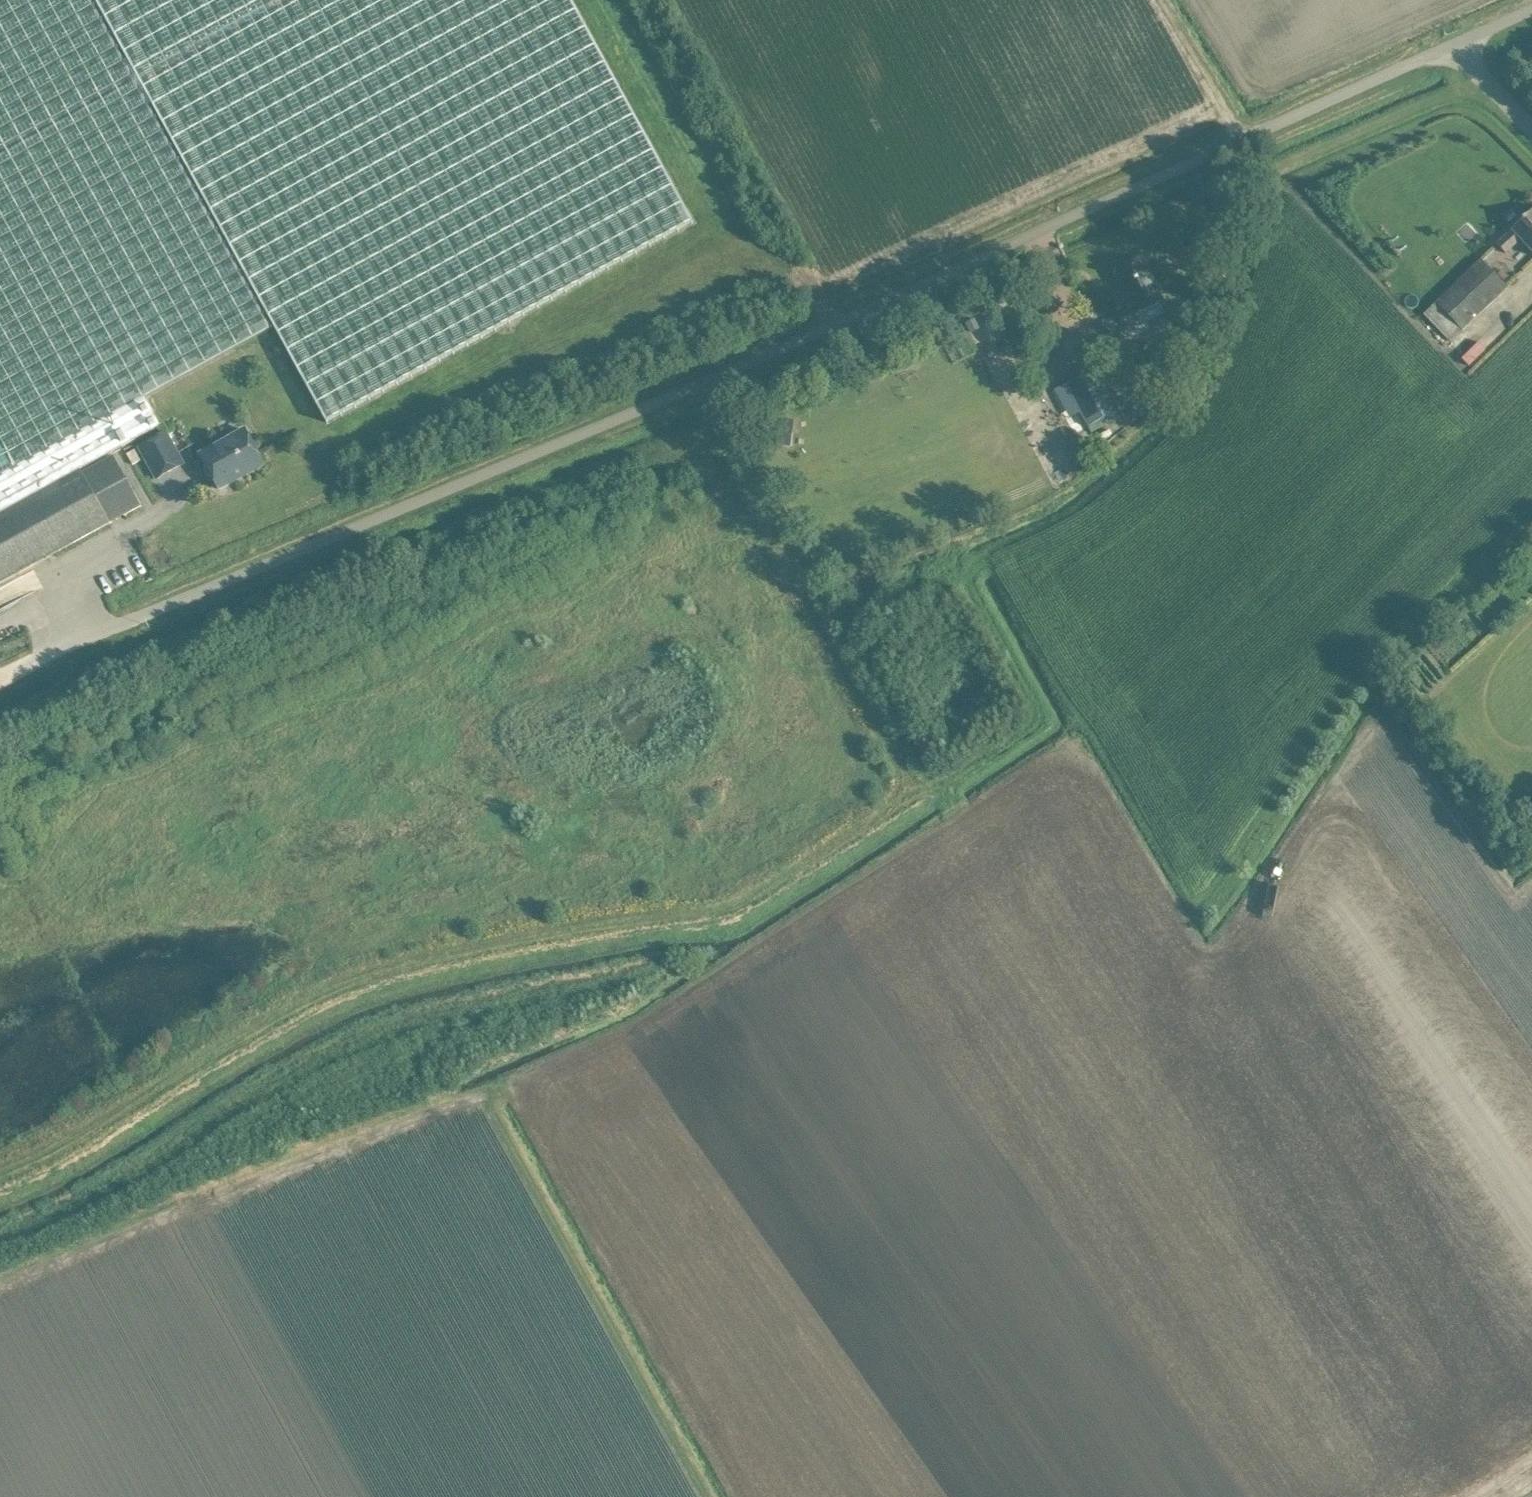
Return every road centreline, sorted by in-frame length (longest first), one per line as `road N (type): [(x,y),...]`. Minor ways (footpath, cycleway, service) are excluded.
road 1 (unclassified): [(8,683),(1454,48)]
road 2 (track): [(1201,913),(1379,670),(1531,526)]

